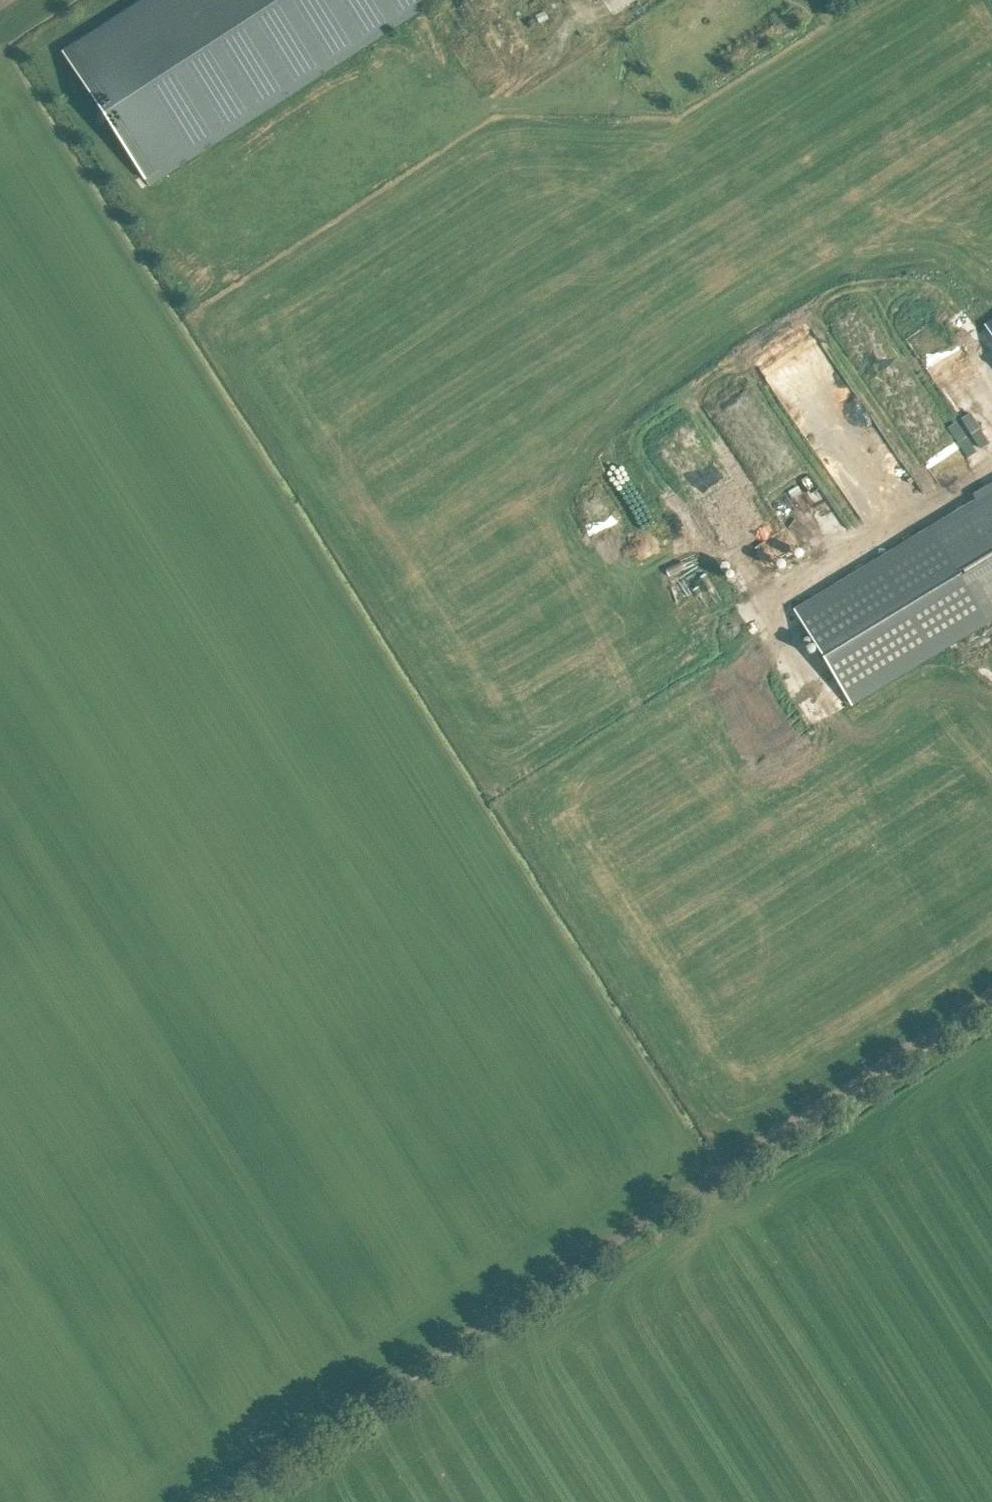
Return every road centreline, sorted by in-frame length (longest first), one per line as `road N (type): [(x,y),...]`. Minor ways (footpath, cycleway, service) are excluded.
road 1 (track): [(230,1501),(991,1016)]

